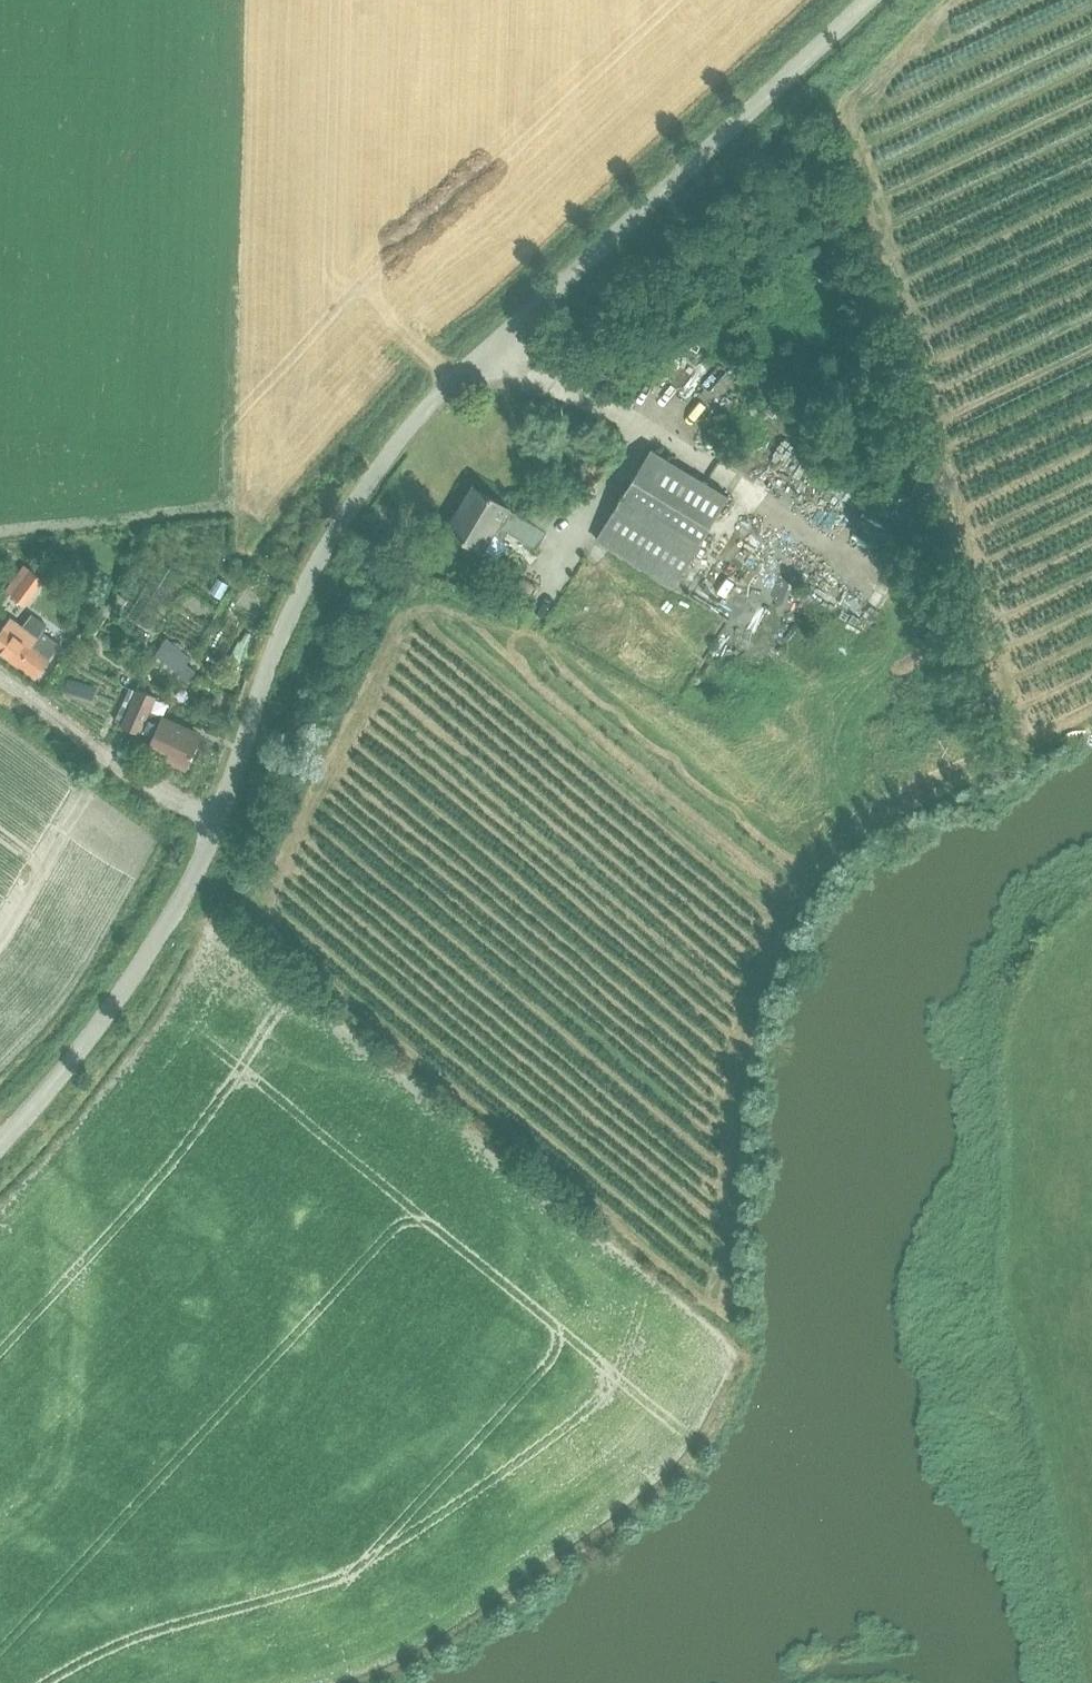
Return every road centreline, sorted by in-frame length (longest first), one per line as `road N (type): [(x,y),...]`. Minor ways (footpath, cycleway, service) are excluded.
road 1 (tertiary): [(0,1145),(71,1066),(172,921),(210,844),(293,619),(347,513),(415,424),(872,0)]

